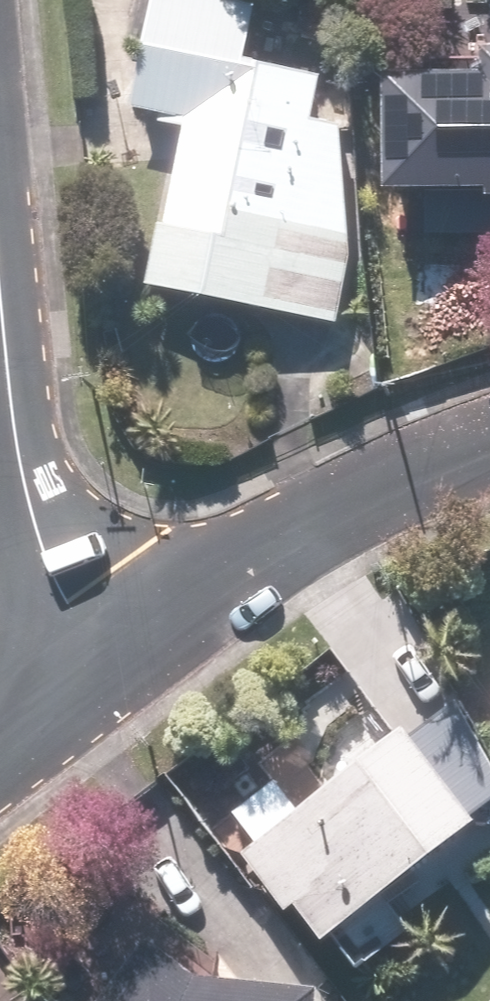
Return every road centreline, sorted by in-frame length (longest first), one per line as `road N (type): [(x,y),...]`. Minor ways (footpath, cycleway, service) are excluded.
road 1 (residential): [(101,671),(388,481),(489,442)]
road 2 (residential): [(101,671),(19,491),(0,309)]
road 3 (residential): [(0,747),(101,671)]

